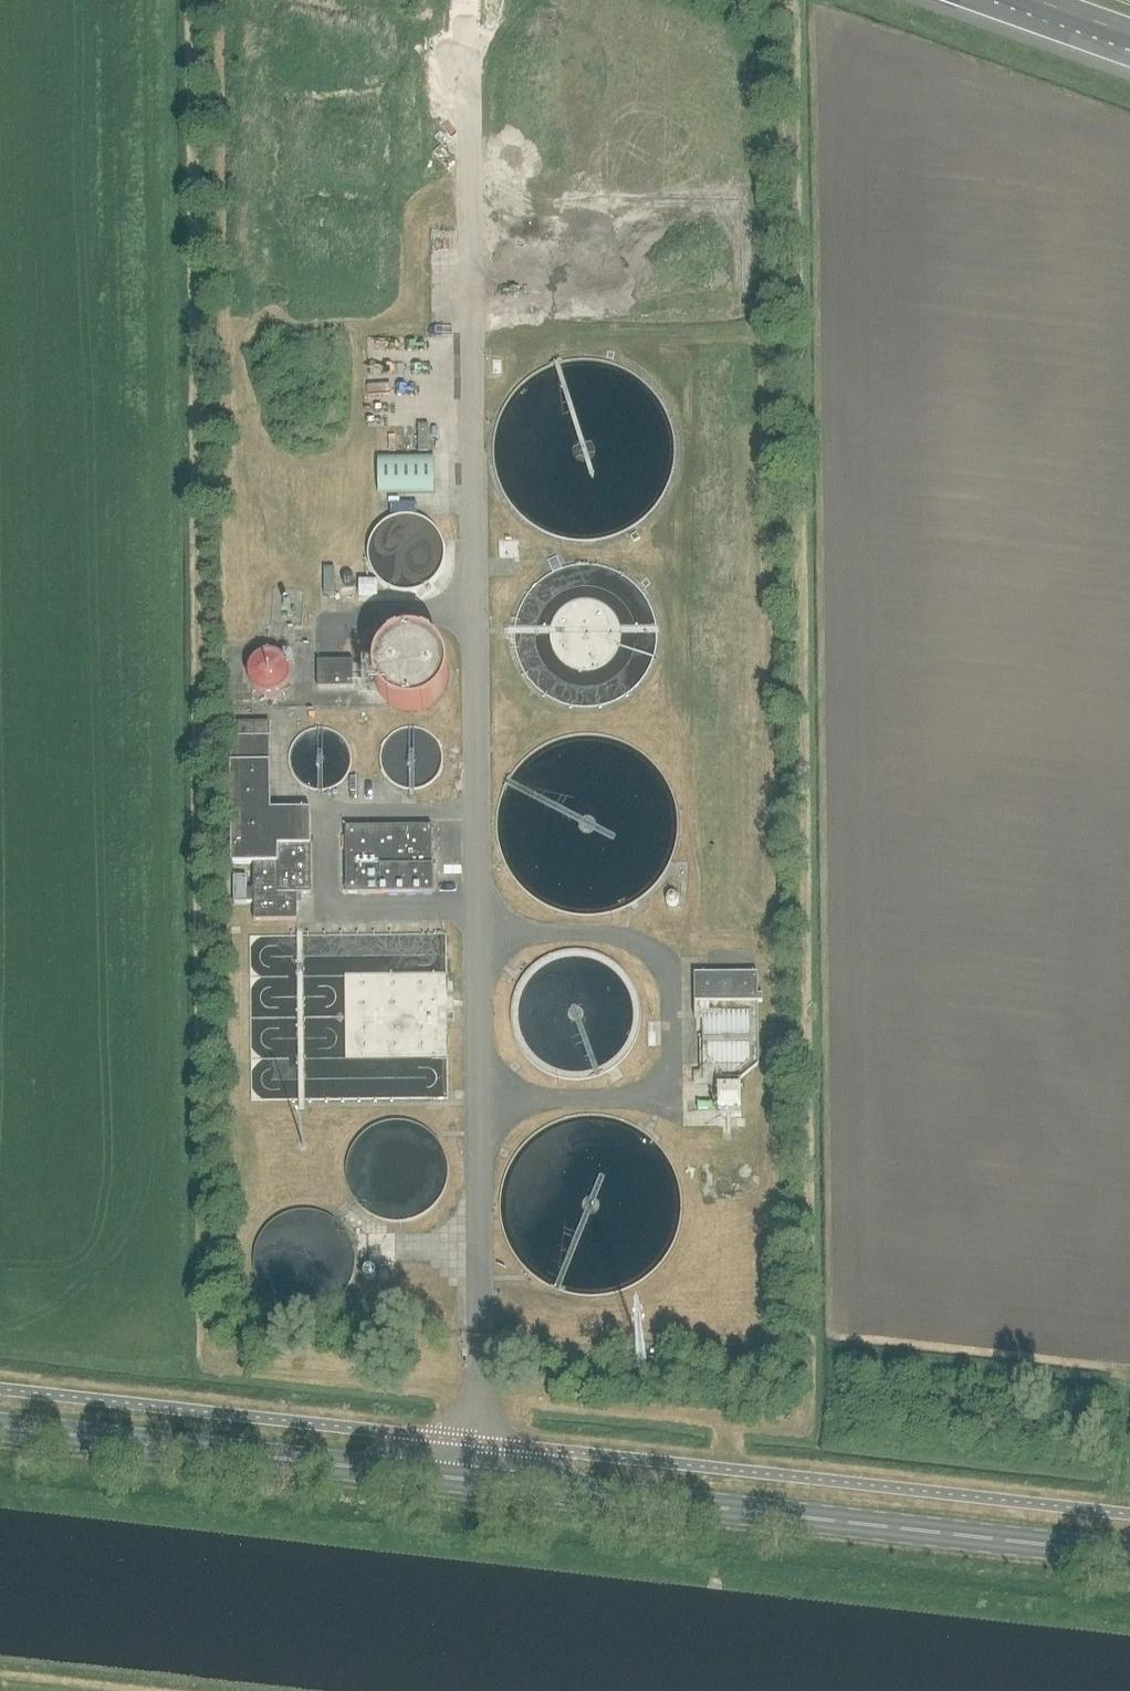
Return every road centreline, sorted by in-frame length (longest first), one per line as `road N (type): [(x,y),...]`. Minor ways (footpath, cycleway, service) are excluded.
road 1 (secondary): [(1129,1556),(0,1428)]

